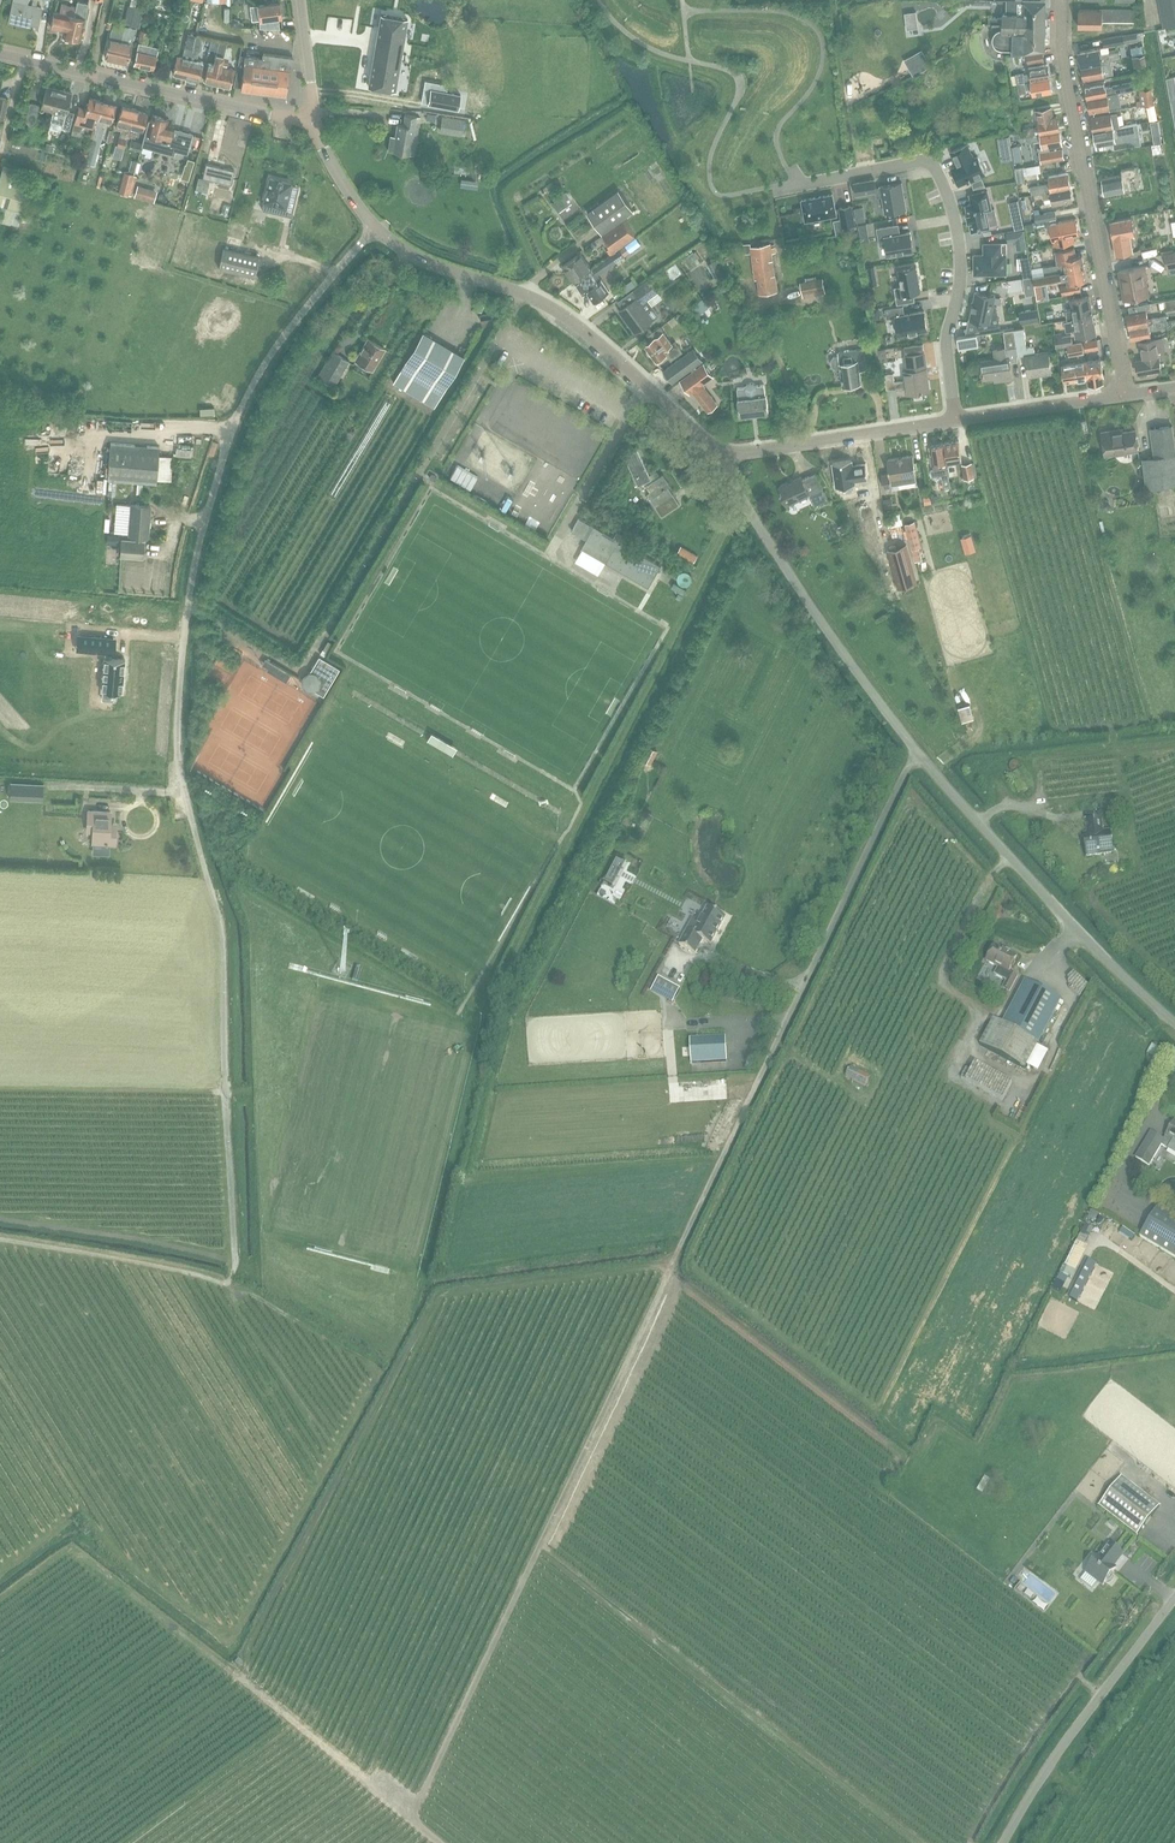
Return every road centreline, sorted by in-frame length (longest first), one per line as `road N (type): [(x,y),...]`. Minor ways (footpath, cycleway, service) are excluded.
road 1 (unclassified): [(235,1266),(222,933),(177,743),(188,602),(219,475),(251,390),(276,346),(374,227)]
road 2 (unclassified): [(916,751),(675,1254)]
road 3 (tertiary): [(715,454),(561,314),(420,259),(374,227)]
road 4 (residential): [(956,420),(947,347),(960,254),(932,162),(795,187)]
road 5 (residential): [(1129,396),(1074,120),(1062,0)]
road 6 (unclassified): [(1174,1021),(1091,945),(916,751)]
road 7 (unclassified): [(916,751),(715,454)]
road 8 (tertiary): [(316,127),(0,52)]
road 9 (unclassified): [(1003,1842),(1174,1596)]
road 10 (tertiary): [(715,454),(956,420)]
road 11 (tertiary): [(956,420),(1129,396)]
road 12 (residential): [(316,127),(302,0)]

